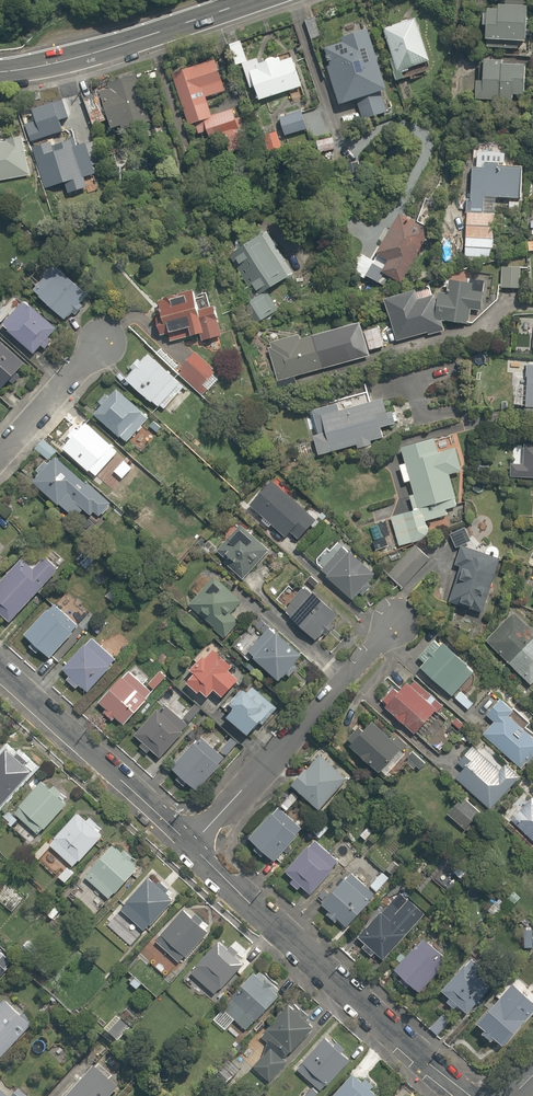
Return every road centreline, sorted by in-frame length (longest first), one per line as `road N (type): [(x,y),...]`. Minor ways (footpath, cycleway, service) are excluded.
road 1 (residential): [(464,1095),(197,846)]
road 2 (residential): [(397,624),(197,846)]
road 3 (residential): [(197,846),(0,668)]
road 4 (secondary): [(253,0),(117,46),(0,72)]
road 5 (residential): [(103,338),(0,455)]

